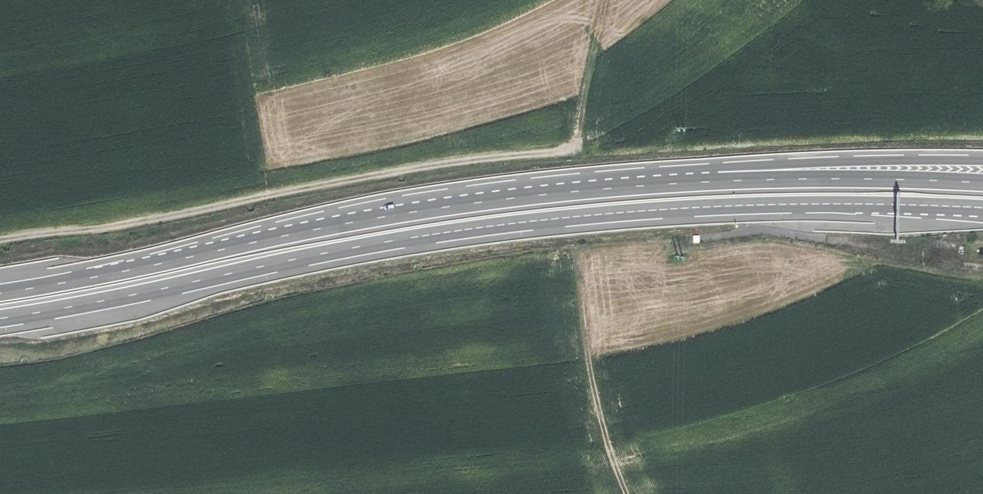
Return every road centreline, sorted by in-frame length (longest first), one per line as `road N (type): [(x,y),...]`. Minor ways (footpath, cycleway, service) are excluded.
road 1 (trunk): [(0,319),(512,224),(705,207),(896,205)]
road 2 (track): [(629,493),(612,460),(588,364),(577,252),(309,296),(84,357),(0,371)]
road 3 (track): [(0,242),(563,151),(577,138),(604,0)]
road 4 (trunk): [(607,189),(414,212),(0,294)]
road 5 (trunk): [(982,161),(719,168),(607,189)]
road 6 (trunk): [(982,183),(802,179),(607,189)]

